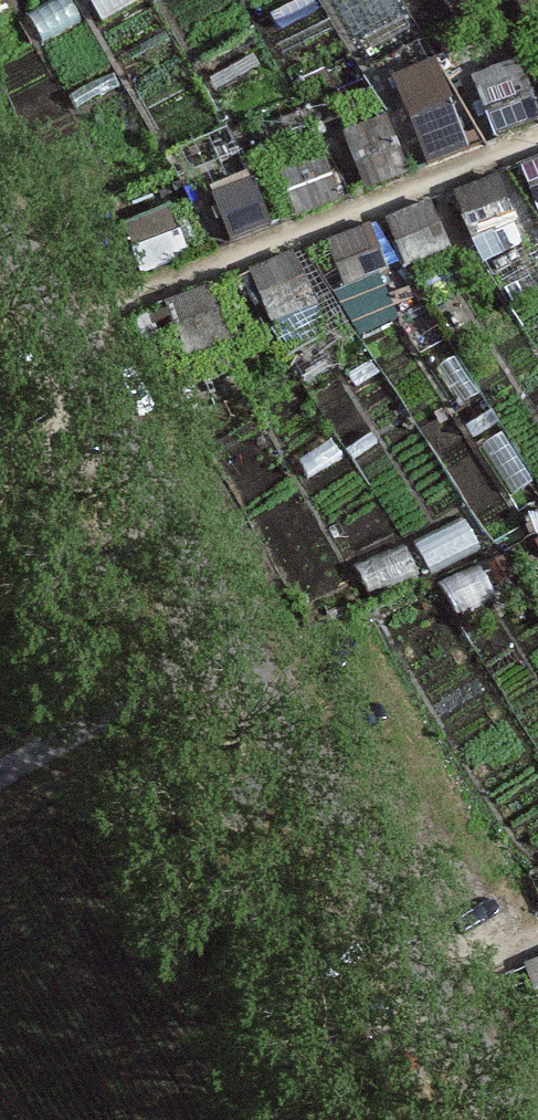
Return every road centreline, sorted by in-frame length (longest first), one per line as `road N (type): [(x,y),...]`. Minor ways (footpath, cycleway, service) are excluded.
road 1 (track): [(0,234),(512,1119)]
road 2 (track): [(57,335),(537,145)]
road 3 (track): [(0,775),(237,645)]

